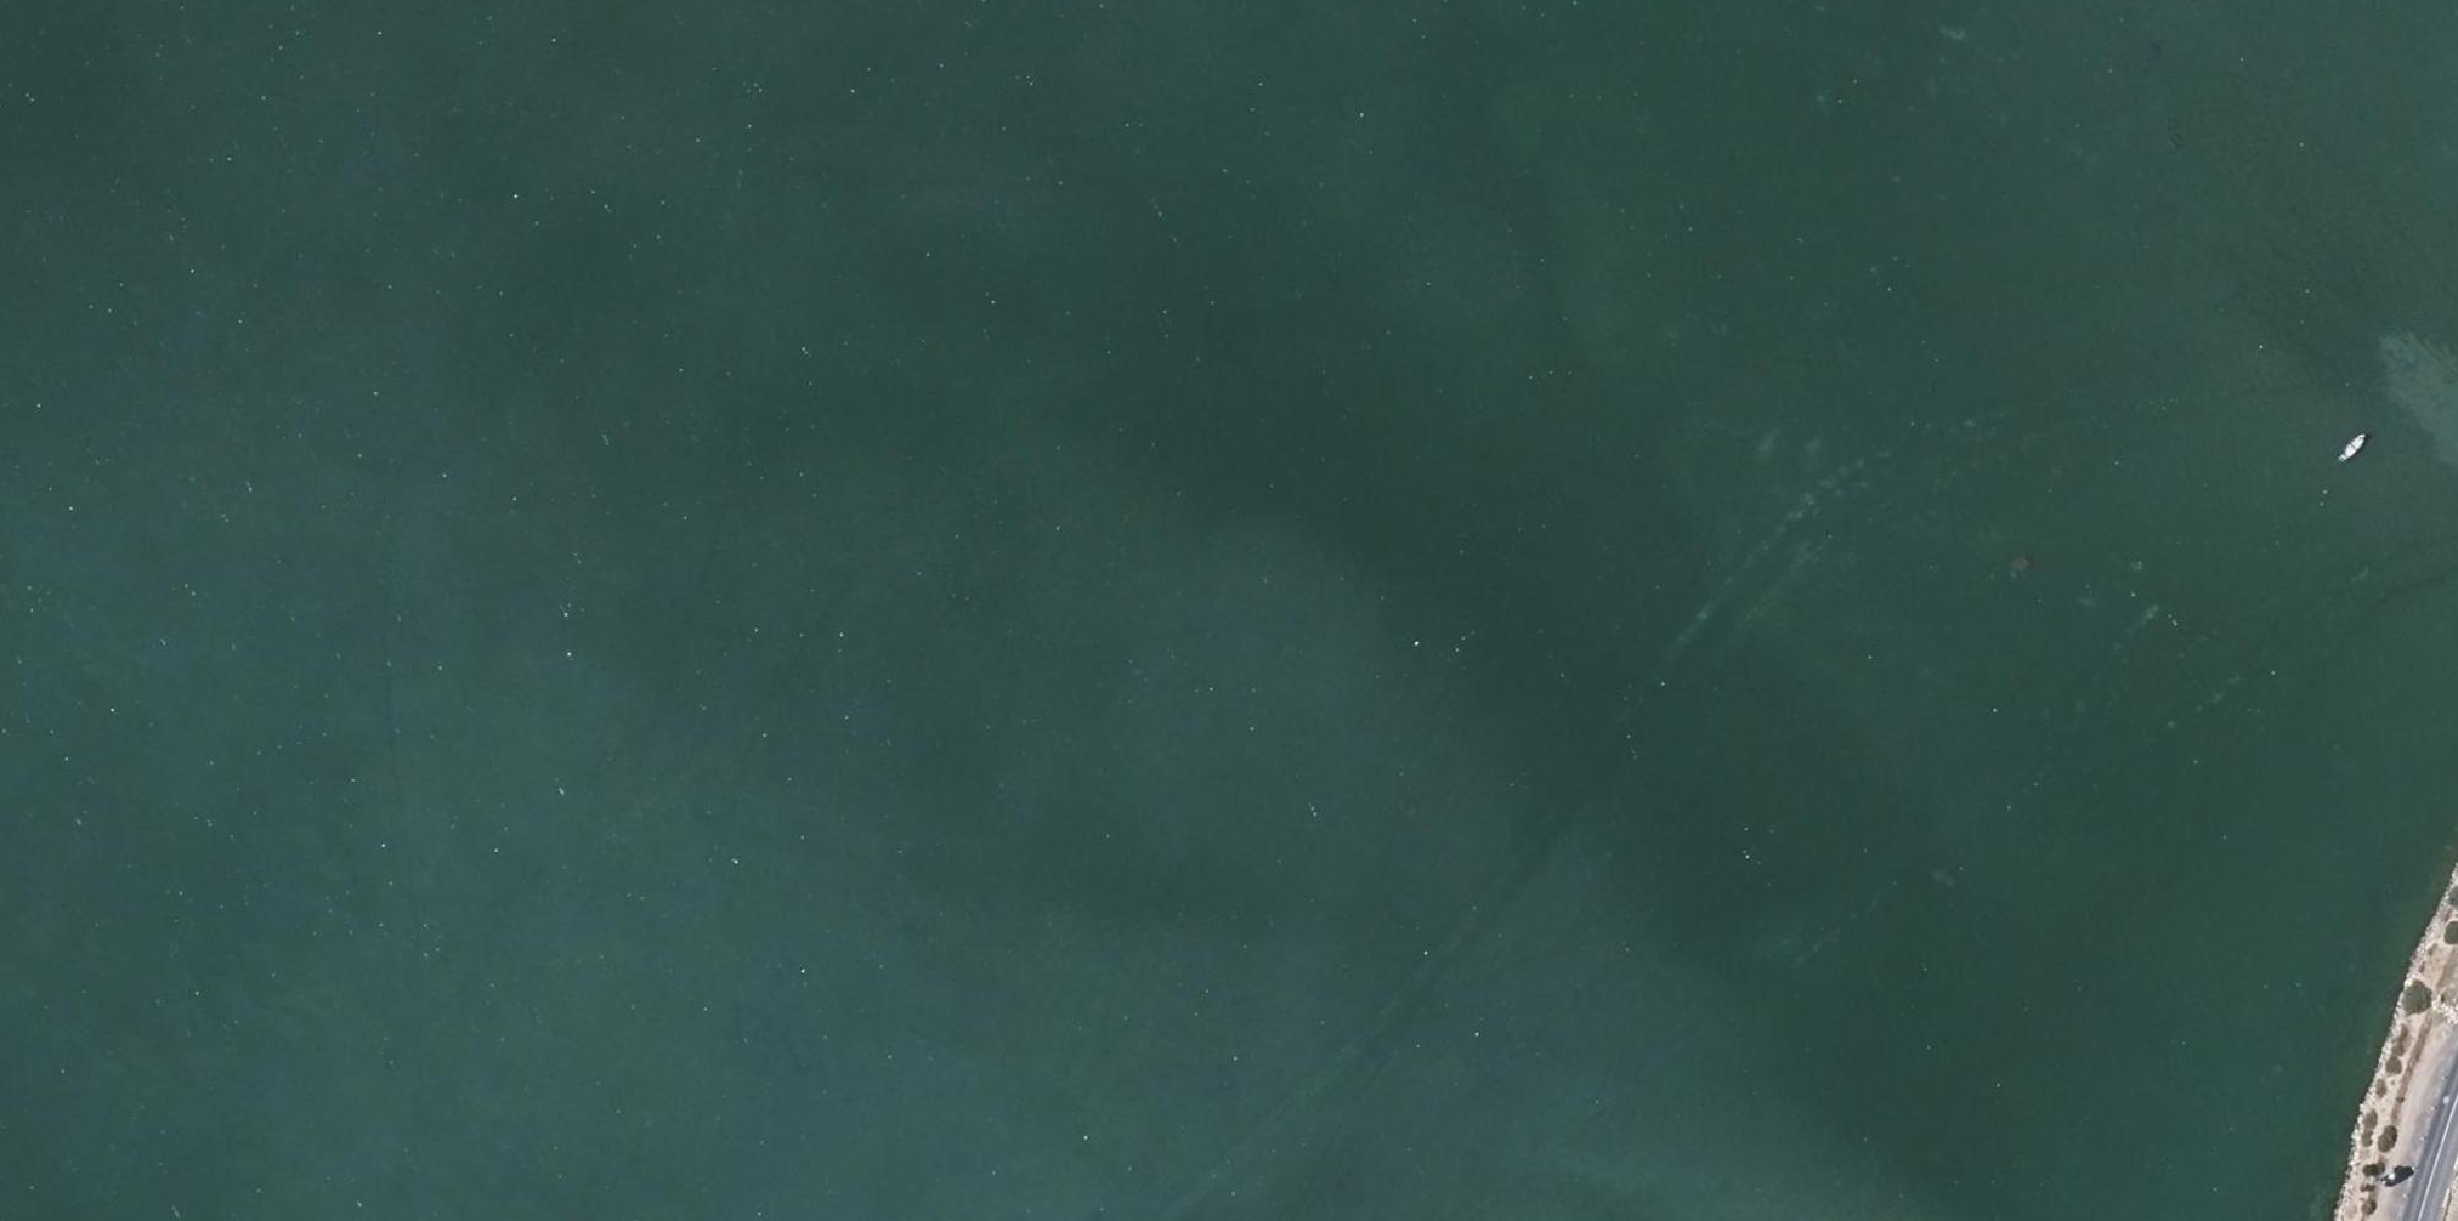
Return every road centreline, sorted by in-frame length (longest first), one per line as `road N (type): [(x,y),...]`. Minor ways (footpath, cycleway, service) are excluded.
road 1 (secondary): [(2420,1220),(2457,1098)]

